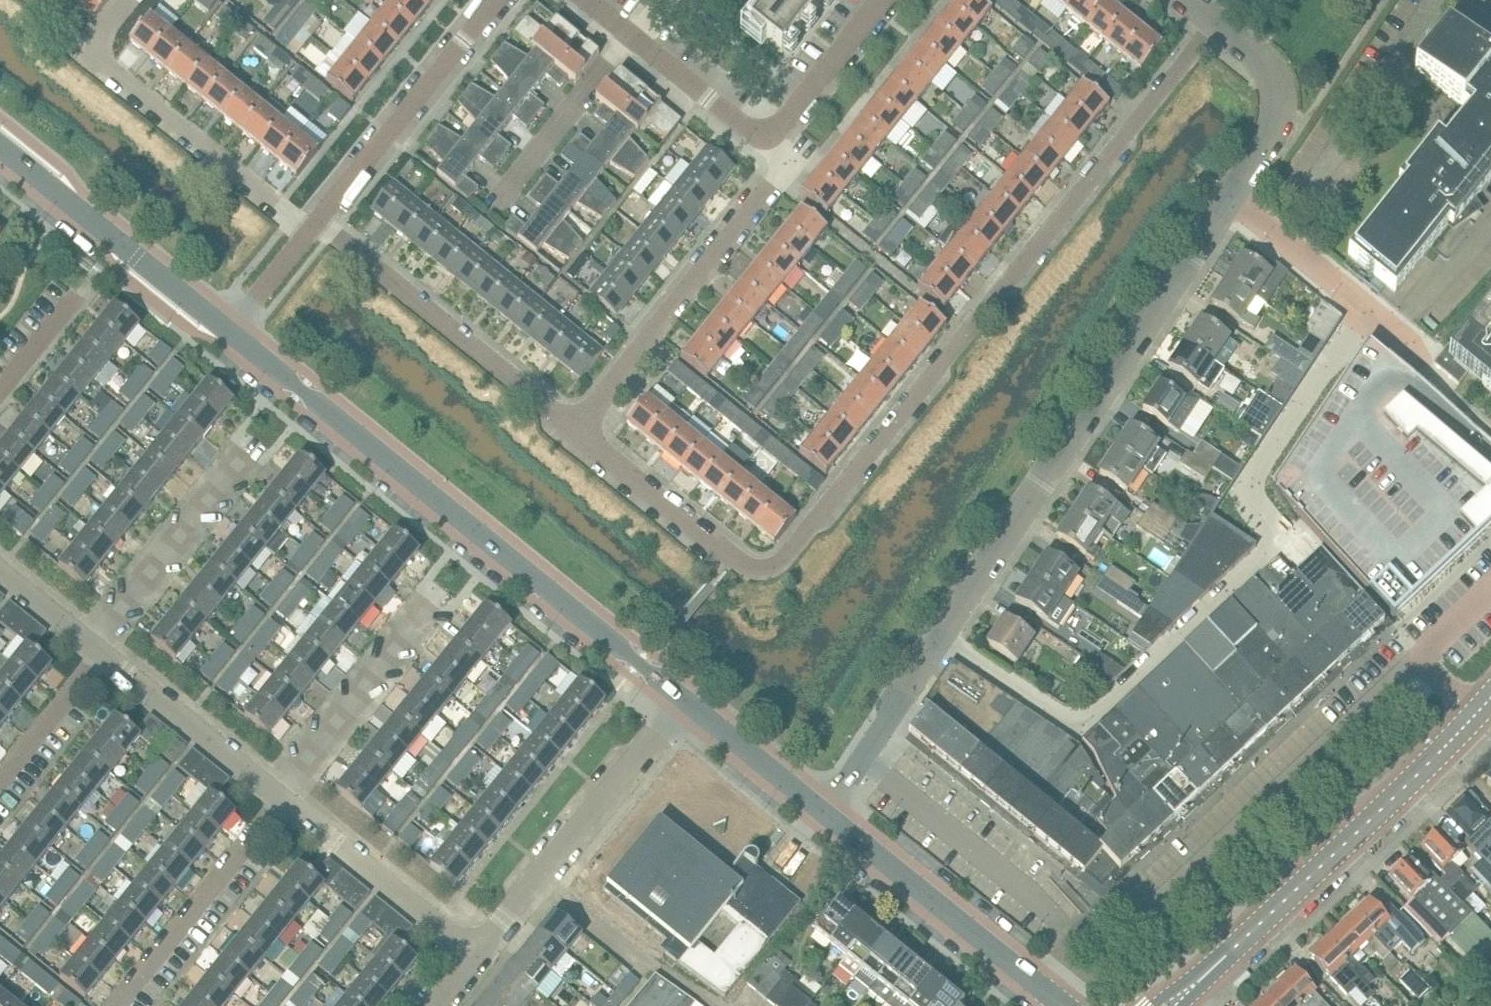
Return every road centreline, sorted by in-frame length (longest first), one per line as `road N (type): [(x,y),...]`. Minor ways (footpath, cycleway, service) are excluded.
road 1 (residential): [(1215,19),(773,568),(745,567),(572,428)]
road 2 (residential): [(939,634),(1078,730),(1272,547),(1245,502),(1247,486),(1368,307)]
road 3 (unclassified): [(691,697),(229,325)]
road 4 (residential): [(939,634),(1231,197)]
road 5 (tertiary): [(1176,1005),(1490,699)]
road 6 (residential): [(572,428),(772,180),(772,131)]
road 7 (residential): [(312,222),(287,211),(88,50),(128,0)]
road 8 (residential): [(478,956),(691,697)]
road 9 (residential): [(572,428),(335,233),(312,222)]
road 10 (unclassified): [(1067,1005),(824,808)]
road 11 (unclassified): [(229,325),(0,141)]
road 12 (residential): [(88,640),(272,412)]
road 13 (residential): [(488,0),(312,222)]
road 14 (residential): [(113,1005),(281,795)]
road 15 (residential): [(281,795),(441,595)]
road 16 (residential): [(478,956),(281,795)]
road 17 (residential): [(772,131),(754,126),(591,0)]
road 18 (residential): [(281,795),(107,655)]
road 19 (residential): [(1231,197),(1275,128),(1279,91),(1265,65),(1215,19)]
road 20 (residential): [(824,808),(939,634)]
road 21 (residential): [(1368,307),(1231,197)]
road 22 (residential): [(772,131),(791,121),(886,0)]
road 23 (unclassified): [(824,808),(691,697)]
road 24 (residential): [(0,785),(107,655)]
road 25 (residential): [(229,325),(312,222)]
road 26 (residential): [(0,389),(77,295)]

